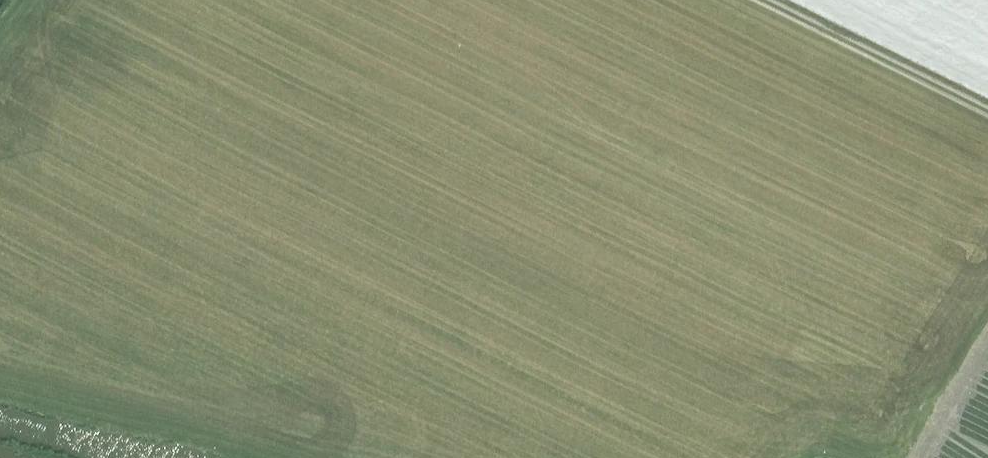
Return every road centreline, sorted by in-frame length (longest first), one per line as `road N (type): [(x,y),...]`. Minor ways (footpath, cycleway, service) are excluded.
road 1 (track): [(987,113),(760,0)]

